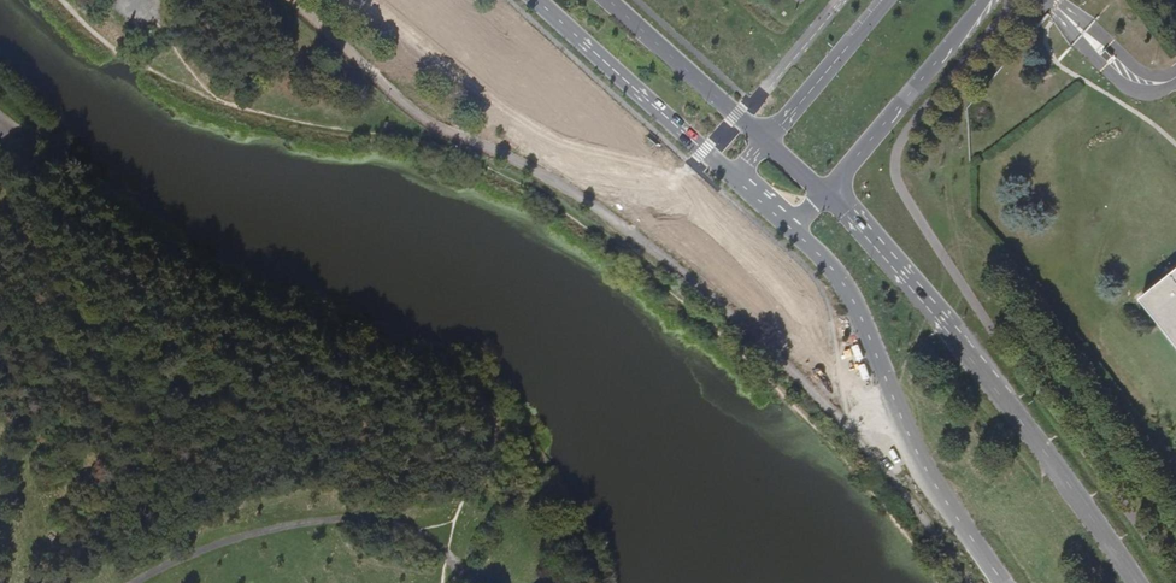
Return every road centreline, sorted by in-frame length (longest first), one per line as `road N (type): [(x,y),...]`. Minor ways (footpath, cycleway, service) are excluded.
road 1 (unclassified): [(292,0),(429,122),(558,183),(672,263),(845,425),(968,582)]
road 2 (secondary): [(1137,582),(1068,475),(967,346),(824,194)]
road 3 (secondary): [(792,228),(858,303),(913,436),(1000,582)]
road 4 (secondary): [(536,0),(733,175)]
road 5 (unclassified): [(824,194),(988,0)]
road 6 (secondary): [(766,139),(607,0)]
road 7 (unclassified): [(887,0),(766,139)]

